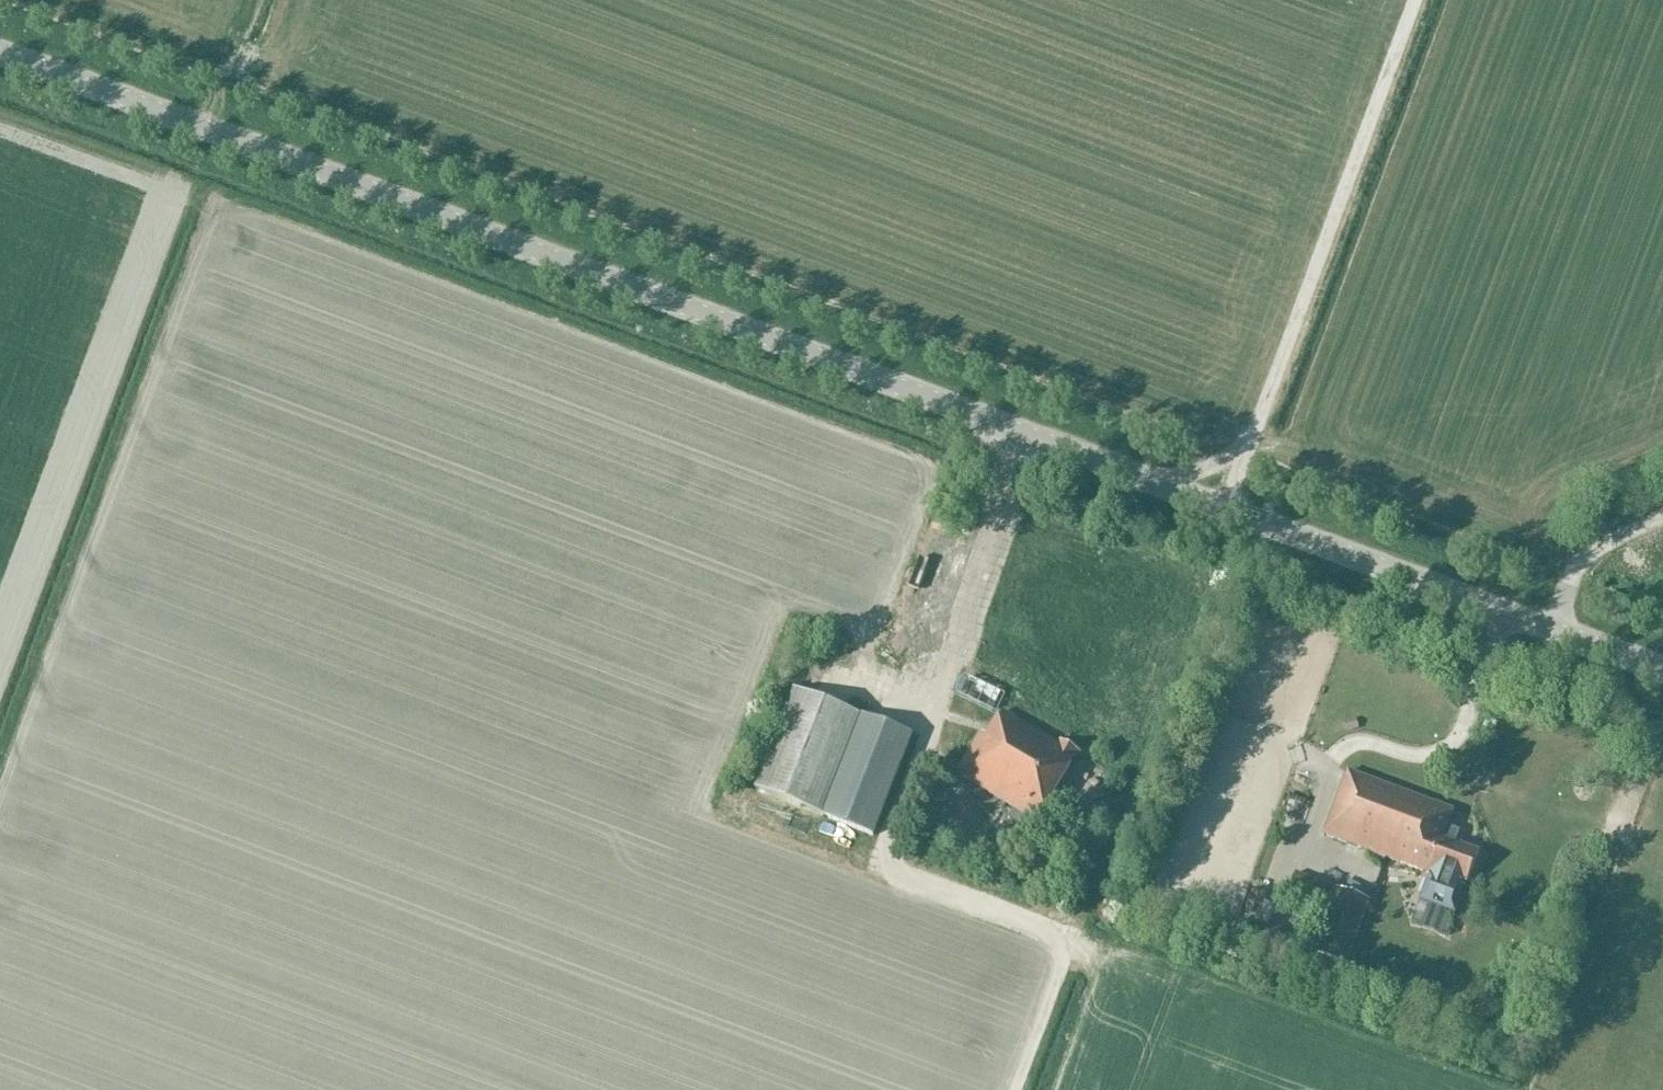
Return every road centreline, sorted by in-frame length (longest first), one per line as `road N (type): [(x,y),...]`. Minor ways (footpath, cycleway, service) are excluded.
road 1 (tertiary): [(1662,671),(0,52)]
road 2 (track): [(1232,510),(1421,0)]

